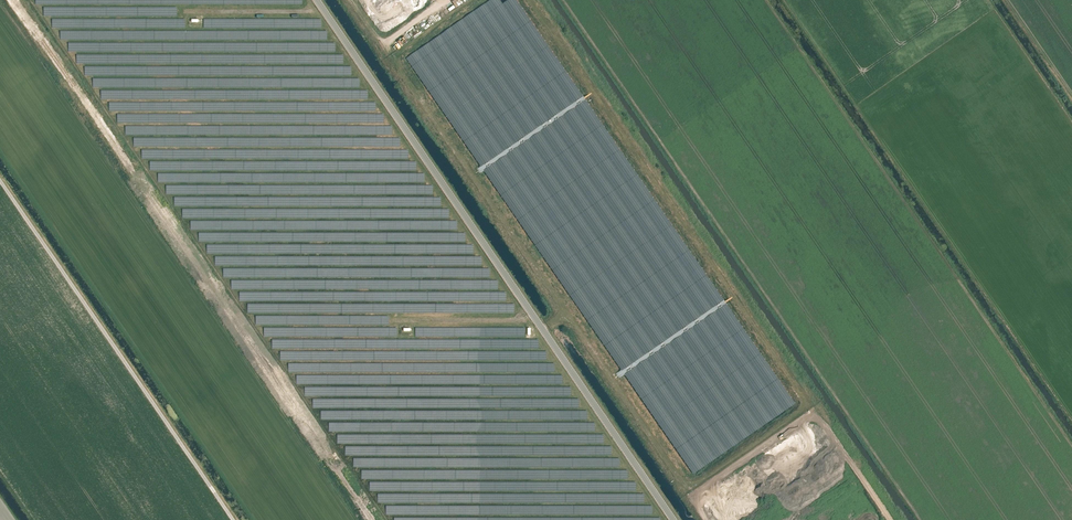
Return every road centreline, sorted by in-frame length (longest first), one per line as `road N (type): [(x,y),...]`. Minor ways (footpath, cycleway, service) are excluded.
road 1 (track): [(10,0),(371,519)]
road 2 (track): [(0,181),(233,519)]

